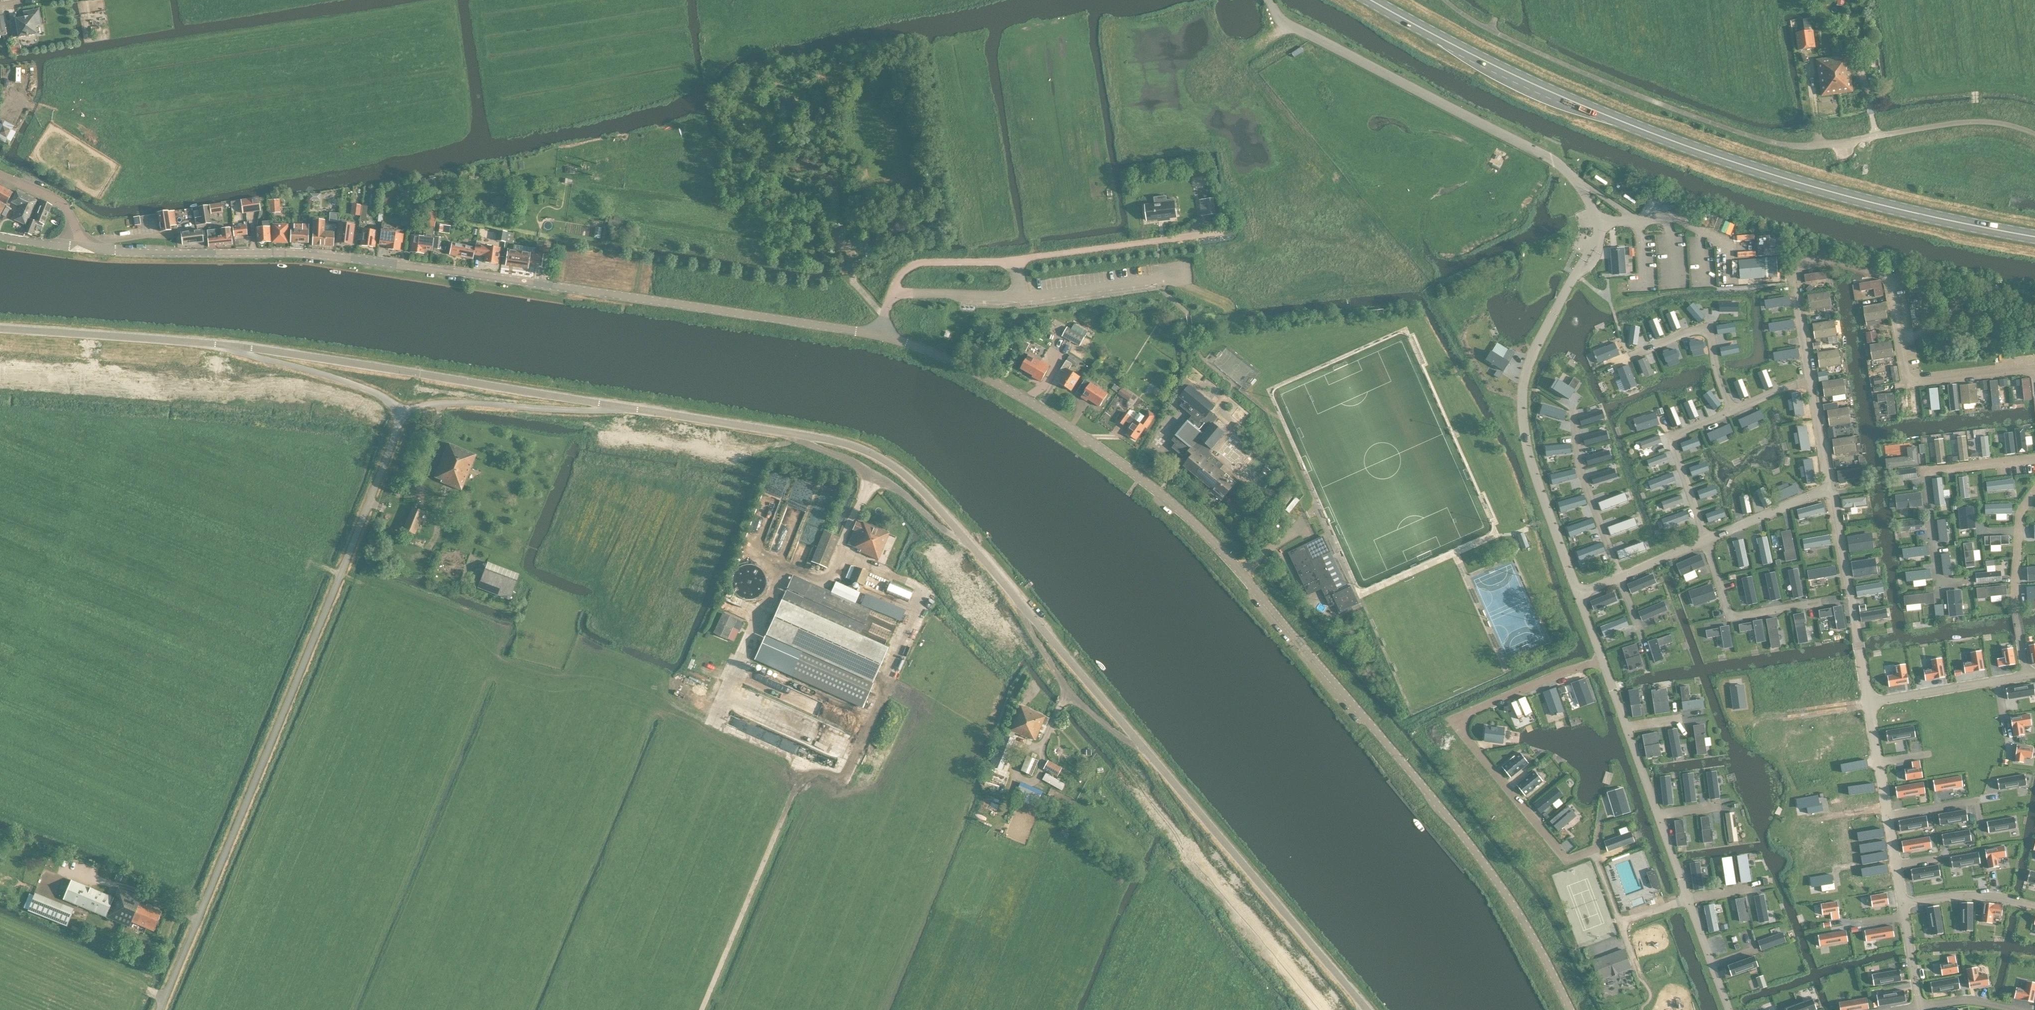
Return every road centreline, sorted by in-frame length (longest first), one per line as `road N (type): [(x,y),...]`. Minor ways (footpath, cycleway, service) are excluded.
road 1 (tertiary): [(1570,1009),(1495,878),(1241,571),(1145,479),(986,377),(879,332),(514,278),(318,255),(74,247)]
road 2 (tertiary): [(1369,1009),(896,467),(844,444),(629,408)]
road 3 (primary): [(2034,236),(1912,212),(1736,163),(1548,91),(1372,0)]
road 4 (tertiary): [(160,1009),(398,425)]
road 5 (track): [(2034,133),(1981,123),(1850,142),(1771,142),(1569,68),(1490,32),(1445,0)]
road 6 (unclassified): [(1270,0),(1287,23),(1559,165),(1593,212),(1593,249)]
road 7 (tertiary): [(629,408),(215,345)]
road 8 (tertiary): [(398,425),(416,409),(441,404),(629,408)]
road 9 (tertiary): [(215,345),(0,328)]
road 10 (tertiary): [(215,345),(360,387),(387,401),(398,425)]

